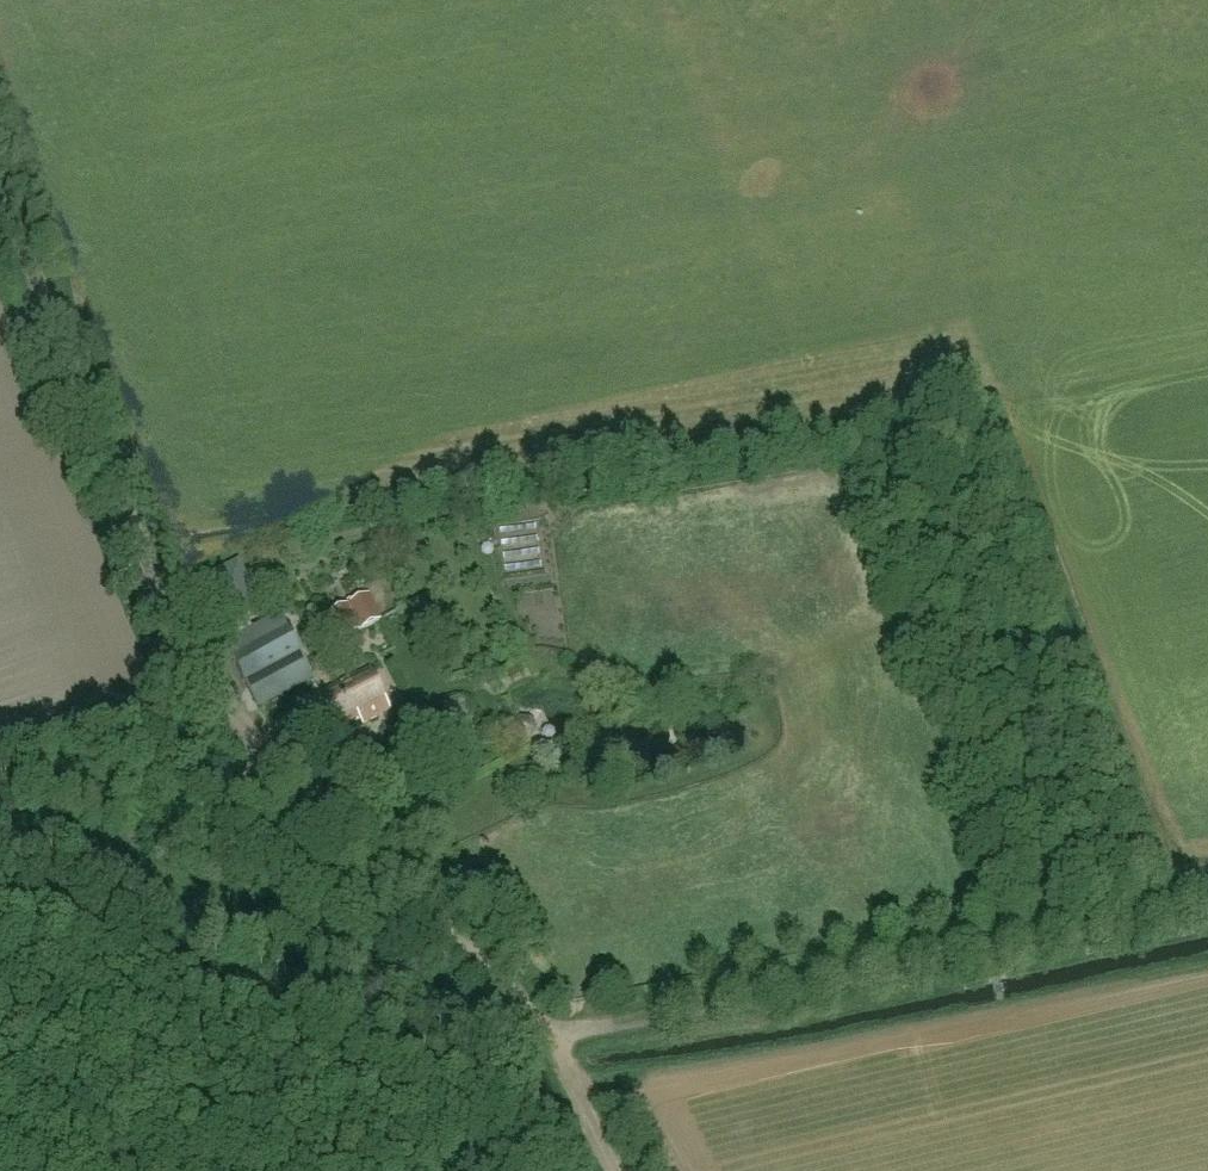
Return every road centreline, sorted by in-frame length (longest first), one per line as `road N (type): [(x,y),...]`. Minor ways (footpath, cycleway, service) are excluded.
road 1 (unclassified): [(0,180),(191,652),(254,735),(555,1037)]
road 2 (track): [(622,1170),(555,1037)]

